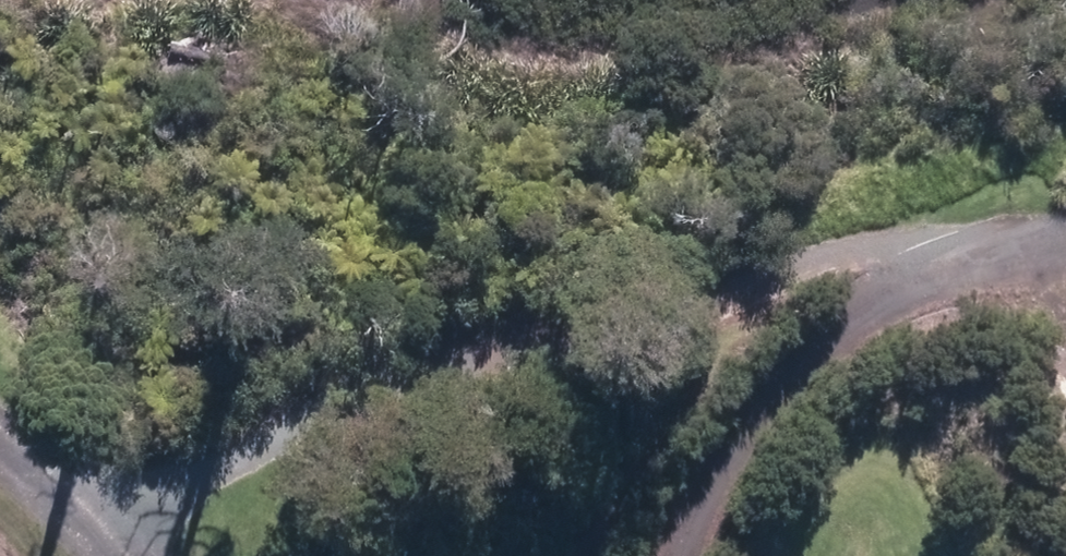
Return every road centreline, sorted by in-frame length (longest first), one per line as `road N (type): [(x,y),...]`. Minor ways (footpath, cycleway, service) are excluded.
road 1 (track): [(17,439),(211,452),(759,271),(941,229),(1062,213)]
road 2 (track): [(677,555),(698,484),(767,390),(883,293),(1062,213)]
road 3 (track): [(123,555),(17,439)]

